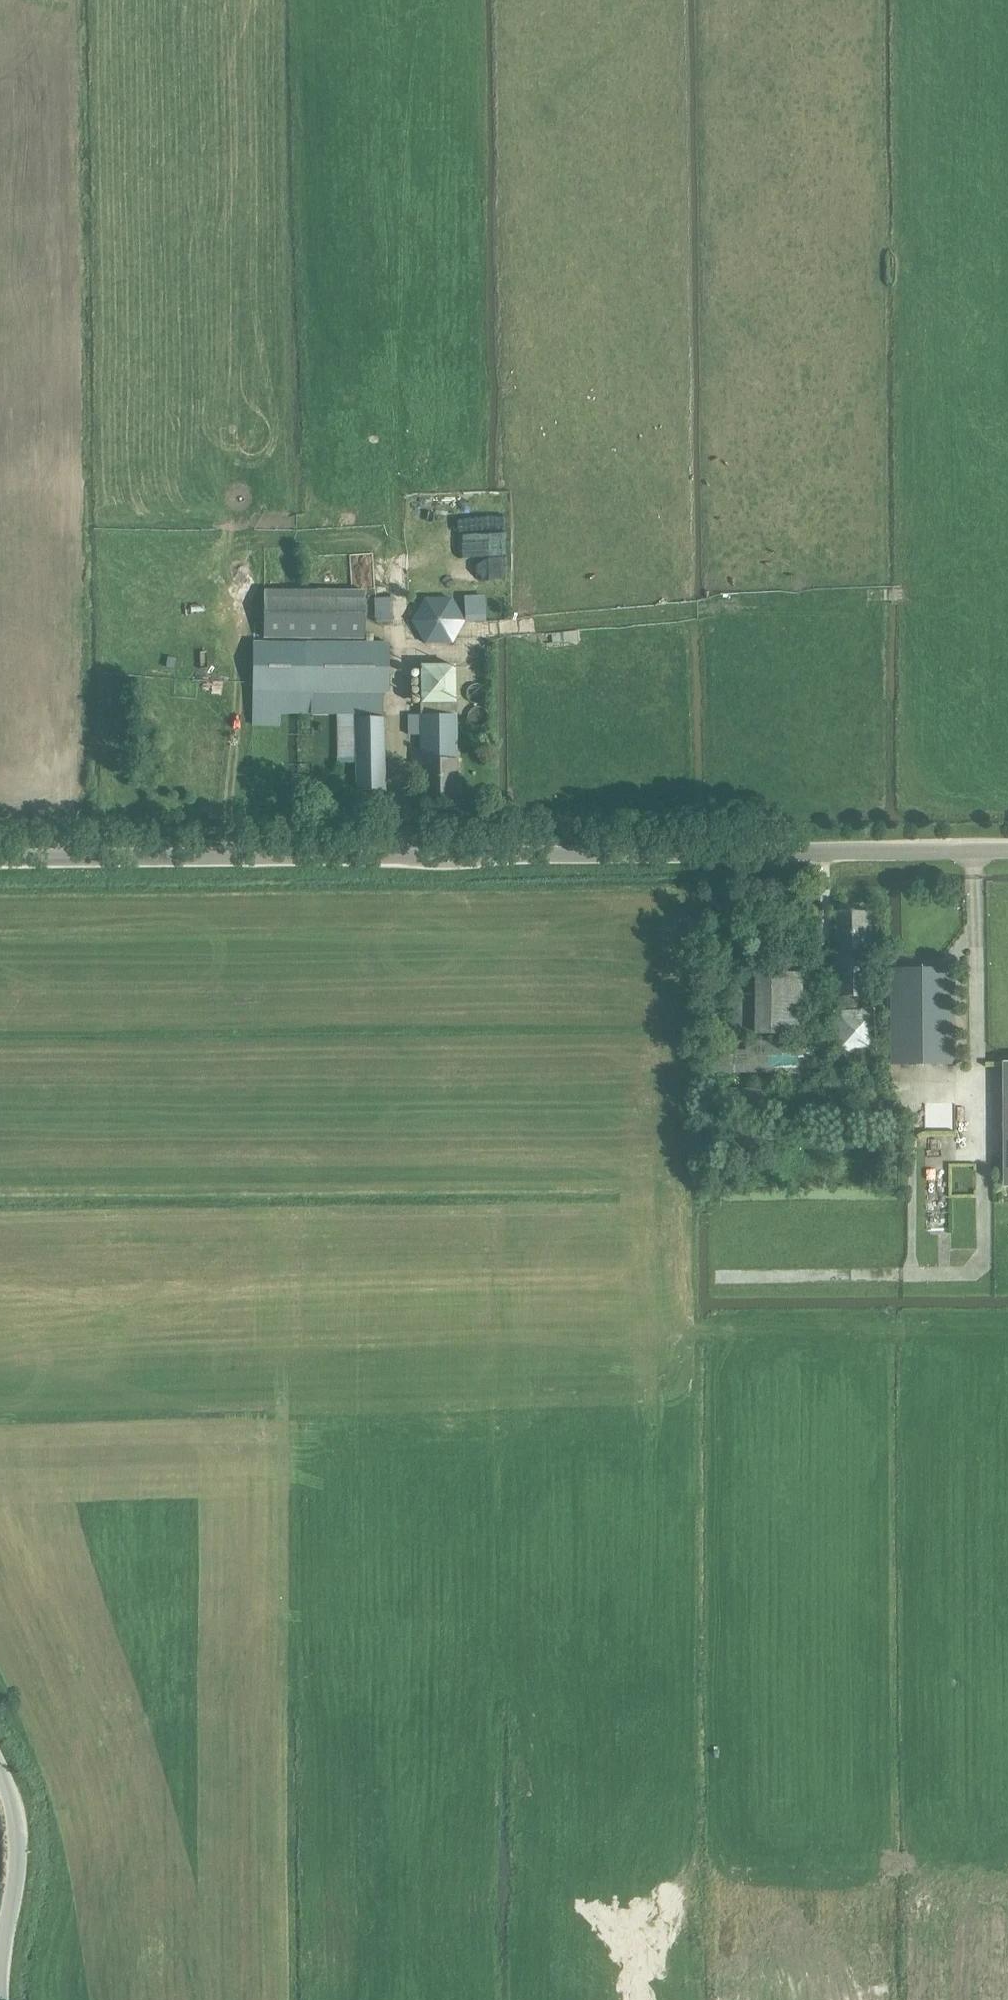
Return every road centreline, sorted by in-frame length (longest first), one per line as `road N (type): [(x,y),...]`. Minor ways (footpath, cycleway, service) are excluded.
road 1 (unclassified): [(0,862),(1007,852)]
road 2 (unclassified): [(0,1982),(23,1849),(0,1777)]
road 3 (track): [(0,788),(50,795),(66,808),(67,861)]

